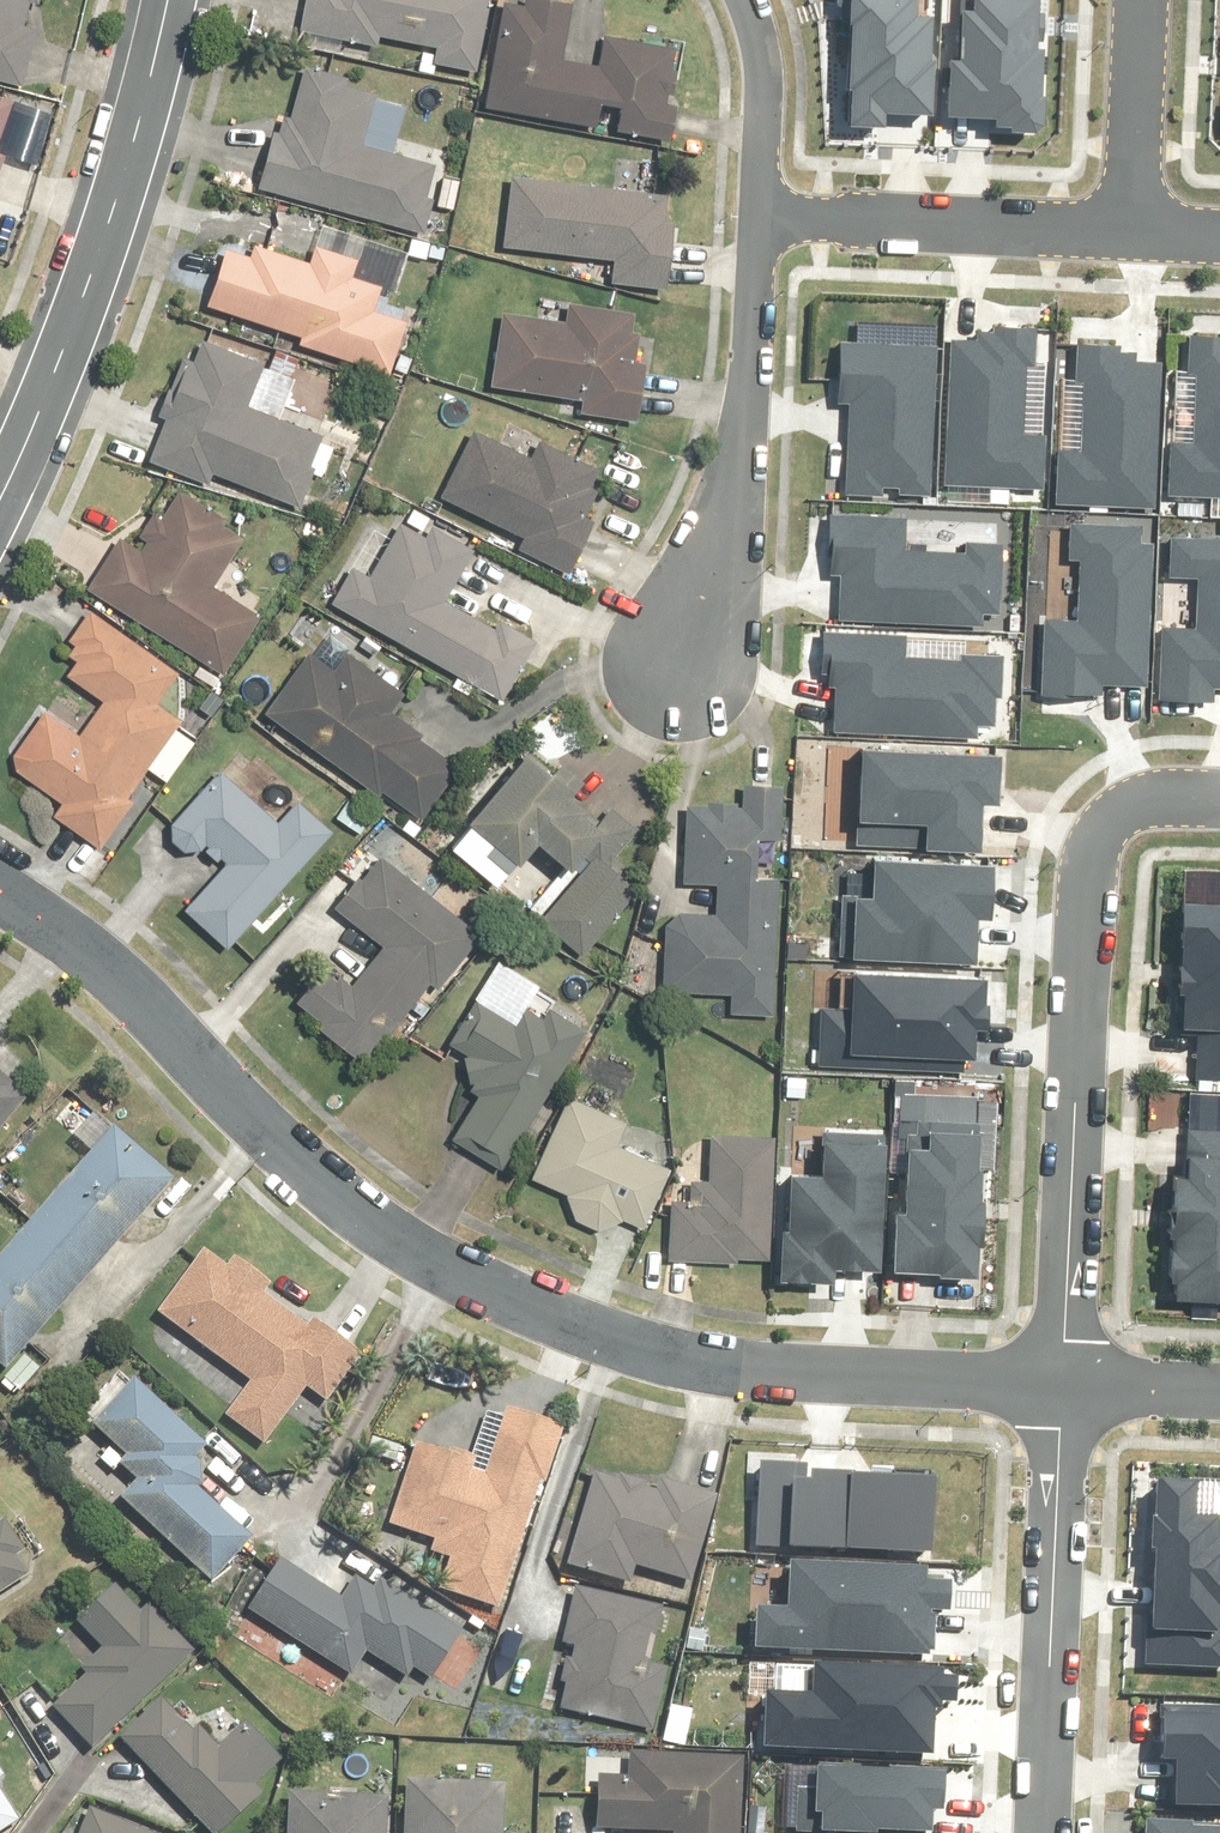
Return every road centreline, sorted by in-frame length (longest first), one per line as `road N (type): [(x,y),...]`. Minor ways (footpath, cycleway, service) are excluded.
road 1 (residential): [(0,889),(101,957),(271,1138),(414,1252),(604,1341),(688,1365),(1063,1384)]
road 2 (residential): [(1219,803),(1139,801),(1098,841),(1088,893),(1063,1384)]
road 3 (residential): [(0,483),(61,356),(136,133),(165,0)]
road 4 (residential): [(765,217),(743,431),(719,560),(685,669)]
road 5 (residential): [(1063,1384),(1035,1832)]
road 6 (residential): [(765,217),(1135,239)]
road 7 (residential): [(1146,0),(1135,239)]
road 8 (residential): [(747,0),(758,20),(771,138),(765,217)]
road 9 (residential): [(1063,1384),(1219,1391)]

